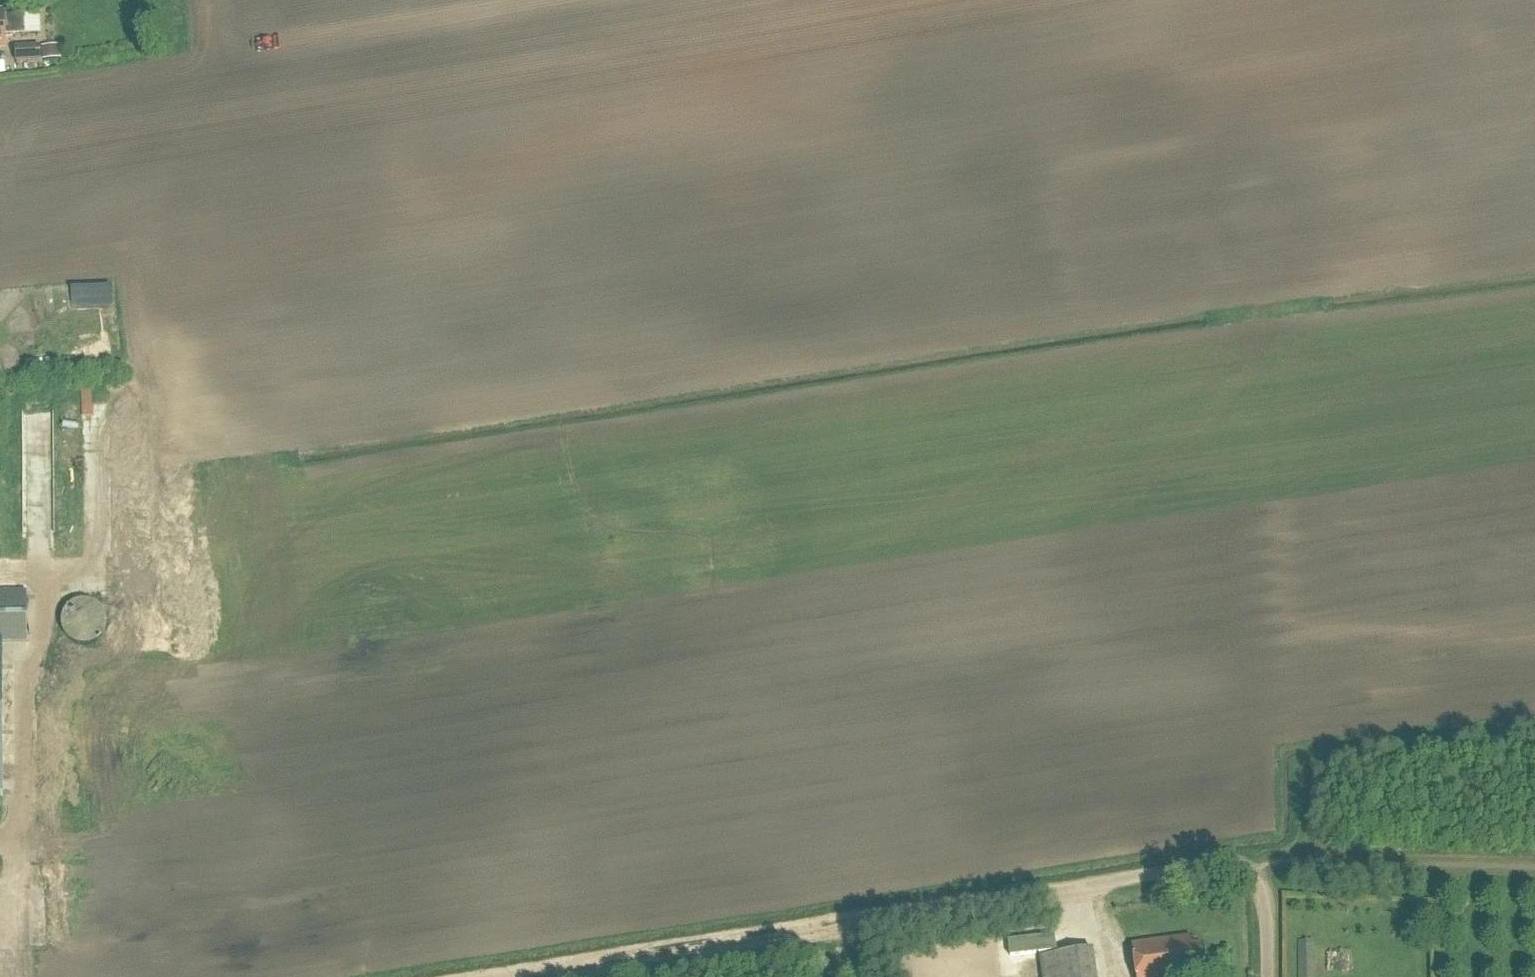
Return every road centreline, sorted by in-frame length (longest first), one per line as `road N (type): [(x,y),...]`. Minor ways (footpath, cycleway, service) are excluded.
road 1 (unclassified): [(1265,976),(1264,901),(1233,870),(1002,901)]
road 2 (track): [(867,923),(530,976)]
road 3 (track): [(1002,901),(867,923)]

